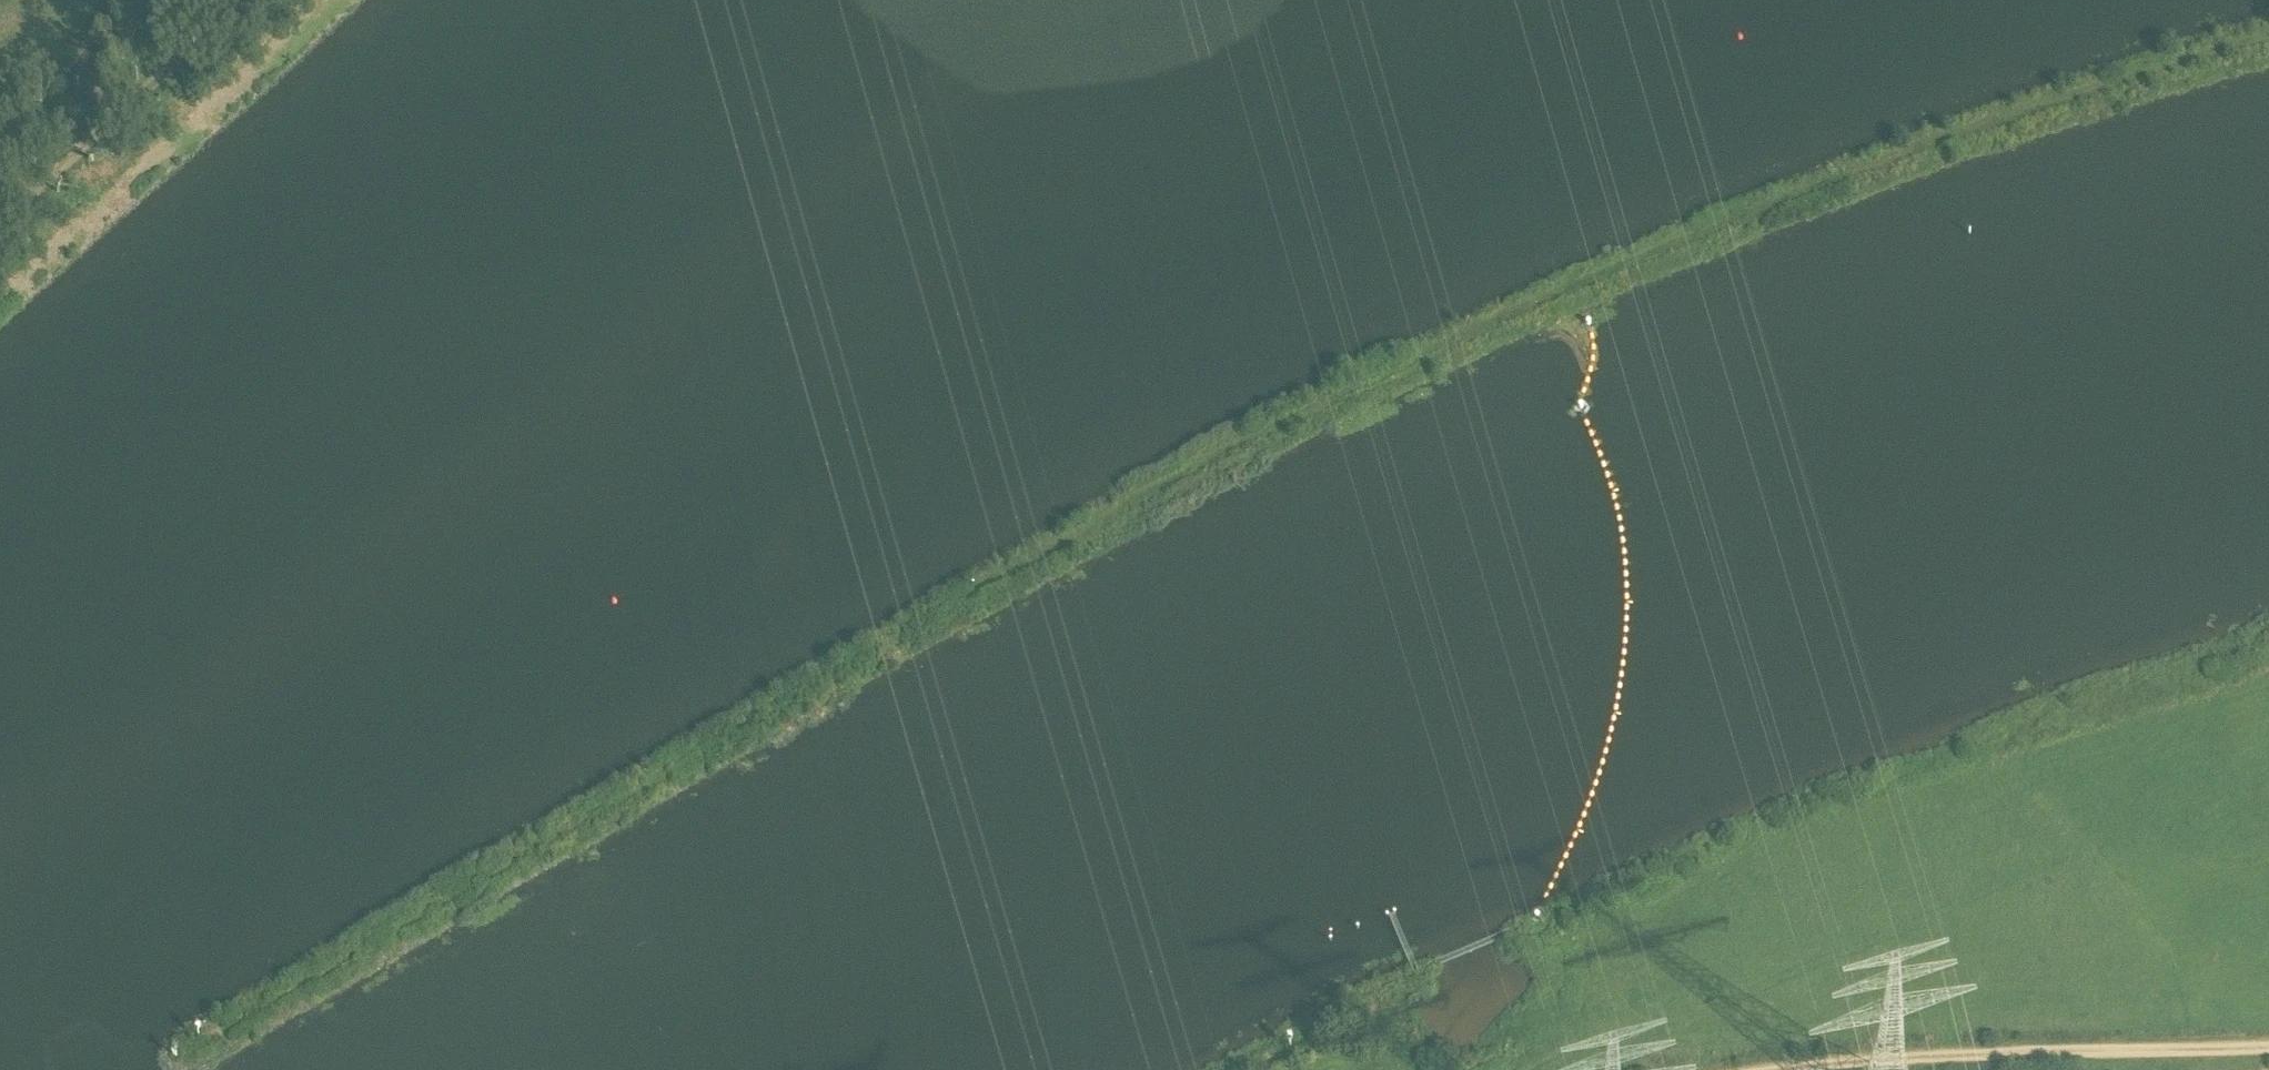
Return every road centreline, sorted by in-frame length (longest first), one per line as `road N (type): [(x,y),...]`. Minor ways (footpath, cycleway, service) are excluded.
road 1 (track): [(2268,1046),(1747,1069)]

